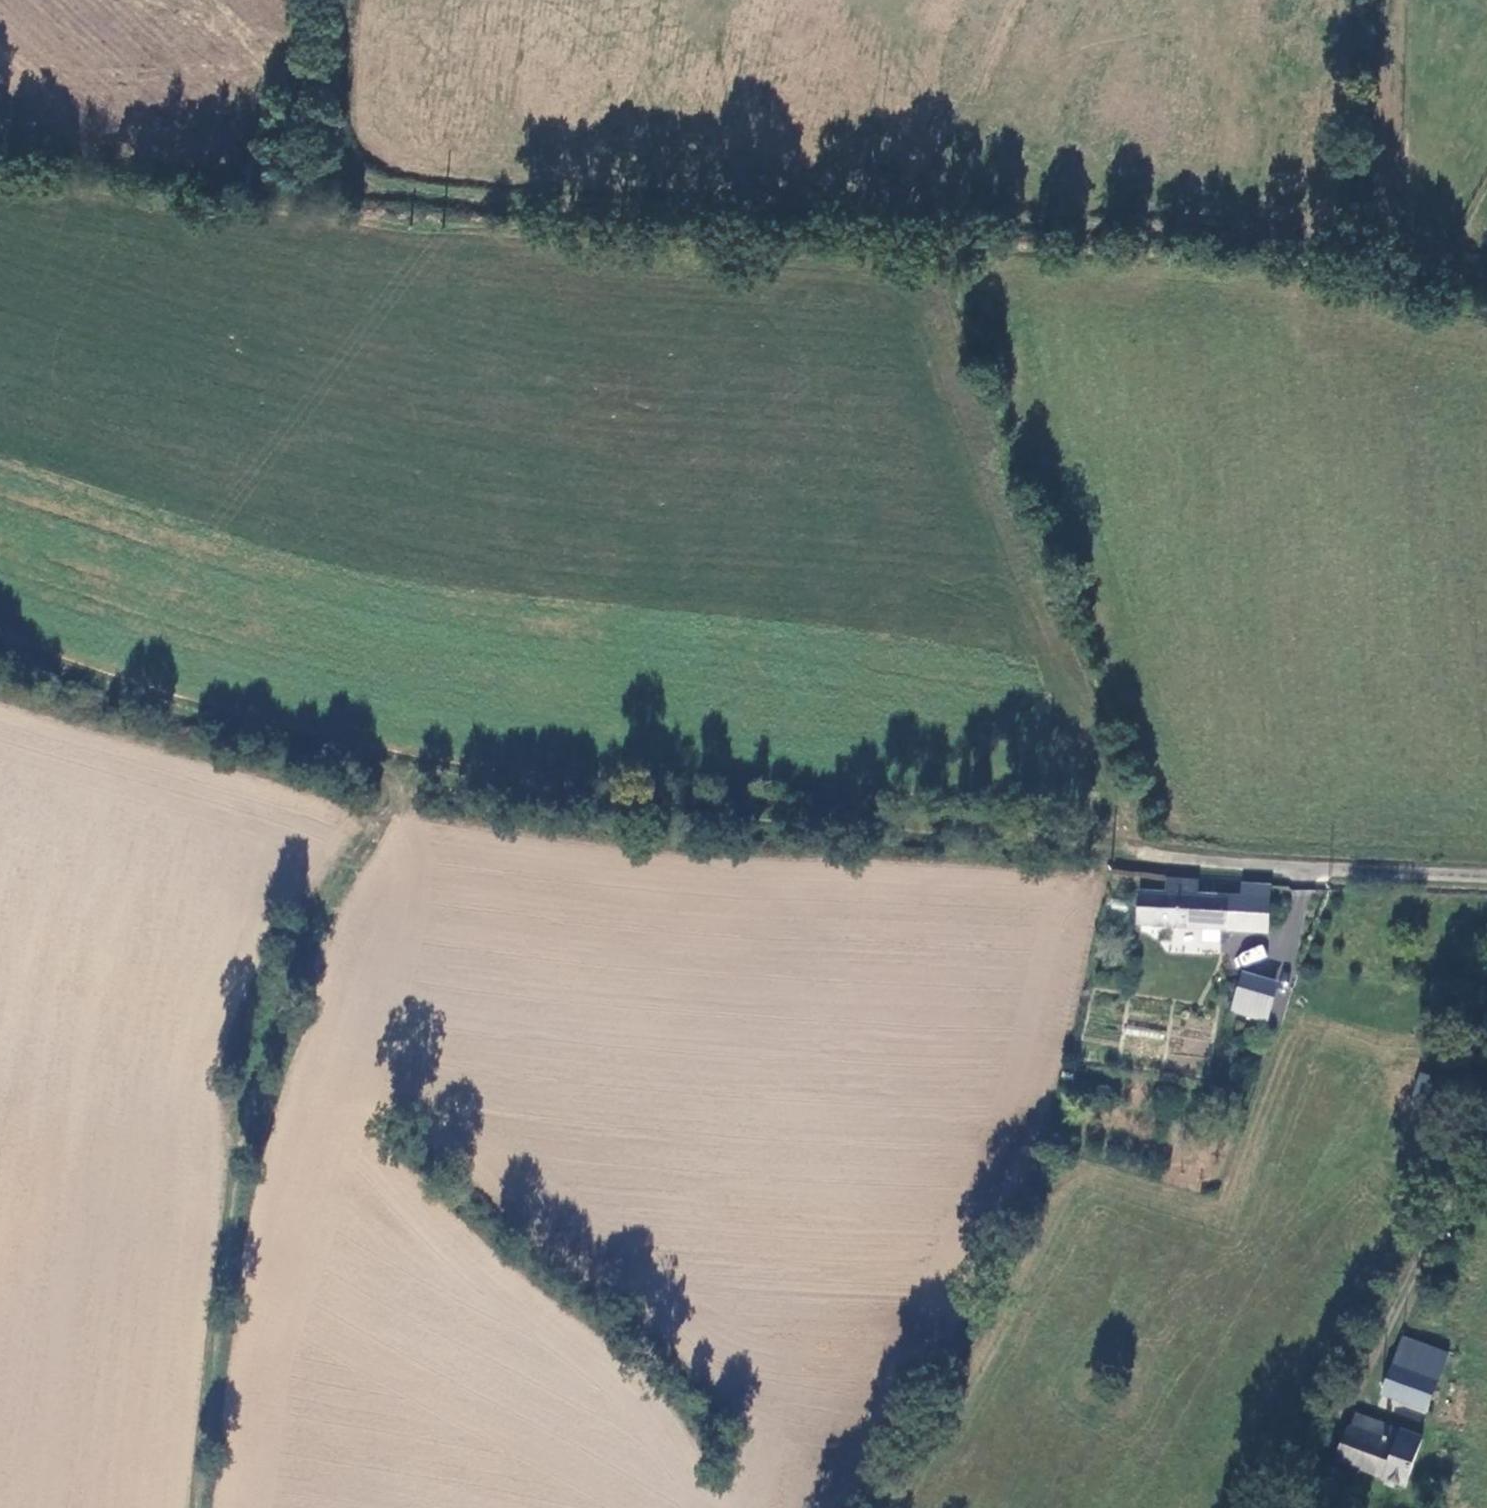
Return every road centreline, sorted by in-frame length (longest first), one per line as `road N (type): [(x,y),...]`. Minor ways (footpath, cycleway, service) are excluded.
road 1 (track): [(1187,861),(576,832),(402,775)]
road 2 (track): [(212,1507),(247,1068),(402,775)]

